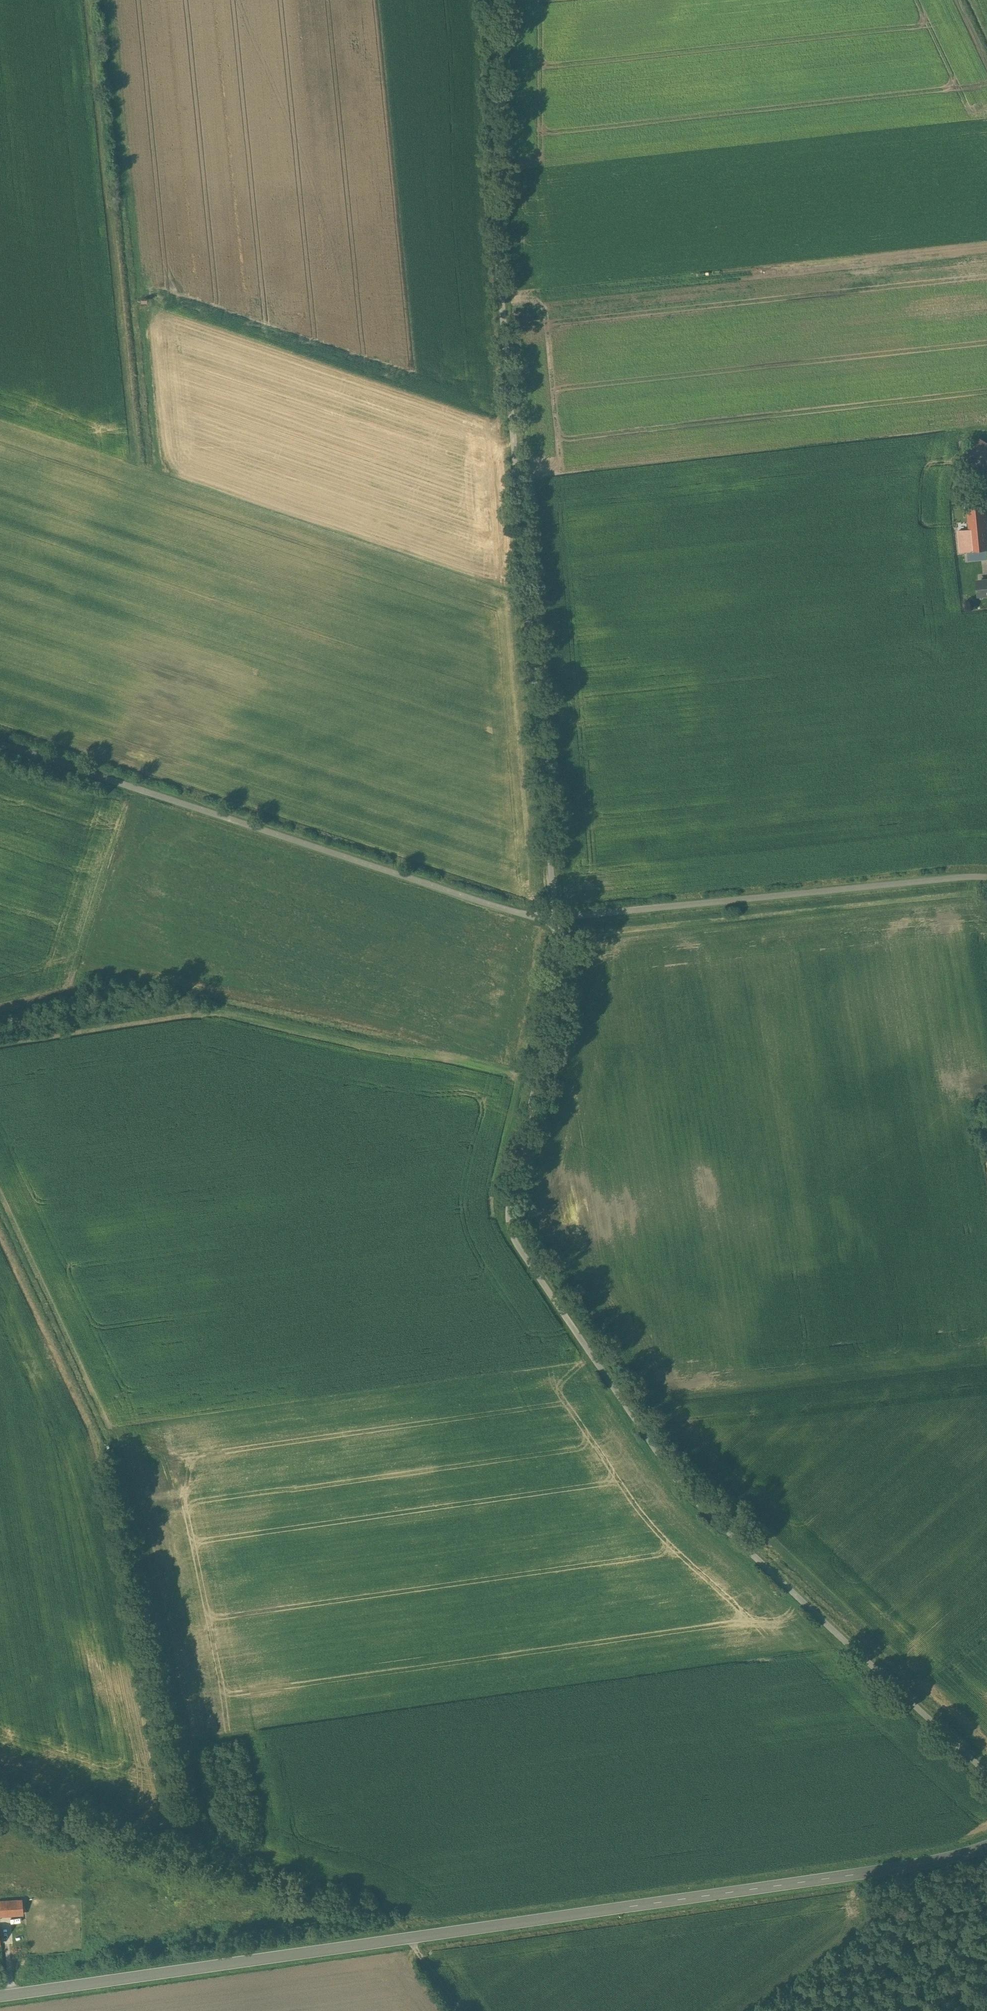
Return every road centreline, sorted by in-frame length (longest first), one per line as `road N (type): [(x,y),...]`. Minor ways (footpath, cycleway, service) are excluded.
road 1 (unclassified): [(986,1774),(674,1482),(503,1230),(501,1201),(555,1006),(553,918)]
road 2 (secondary): [(986,1845),(942,1861),(781,1886),(0,1997)]
road 3 (unclassified): [(553,918),(498,334),(481,0)]
road 4 (unclassified): [(0,742),(553,918)]
road 5 (unclassified): [(553,918),(986,877)]

